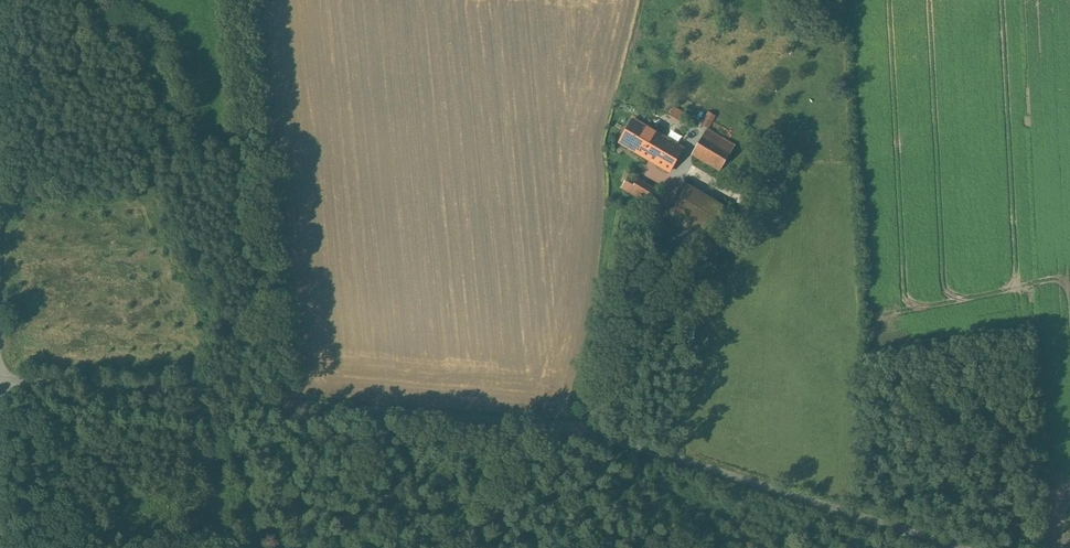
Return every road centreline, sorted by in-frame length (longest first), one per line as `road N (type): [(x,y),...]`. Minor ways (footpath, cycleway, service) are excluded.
road 1 (unclassified): [(0,379),(531,422),(951,547)]

